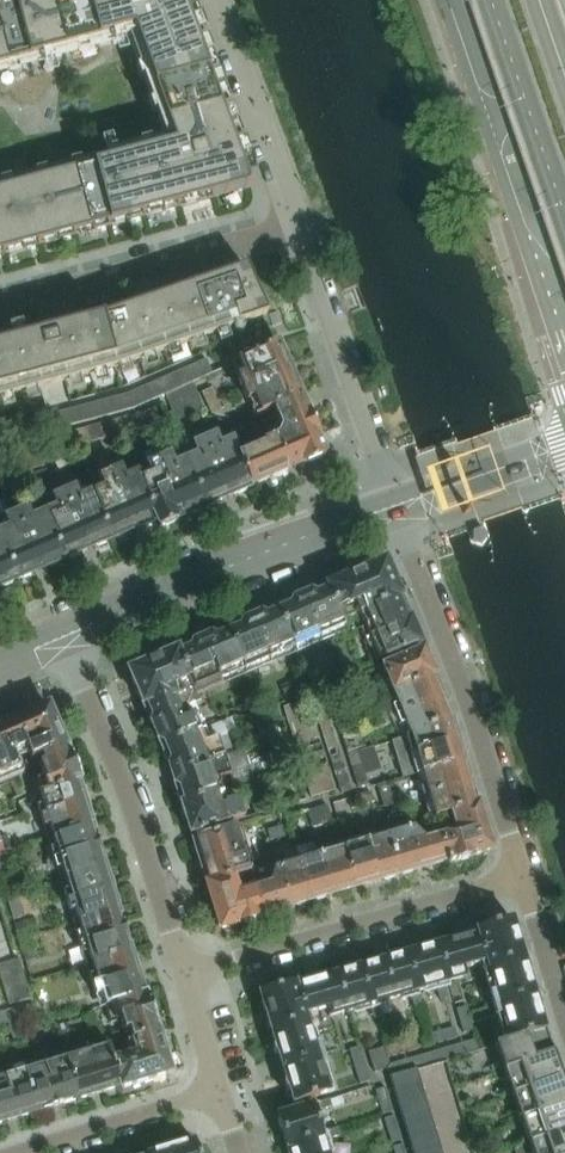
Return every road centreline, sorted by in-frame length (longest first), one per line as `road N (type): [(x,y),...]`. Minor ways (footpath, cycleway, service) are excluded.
road 1 (residential): [(395,506),(522,875)]
road 2 (tertiary): [(395,506),(59,639)]
road 3 (residential): [(59,639),(129,787),(187,975)]
road 4 (residential): [(187,975),(522,875)]
road 5 (residential): [(0,305),(300,224)]
road 6 (residential): [(395,506),(300,224)]
road 7 (residential): [(300,224),(214,0)]
road 8 (secondary): [(491,0),(564,216)]
road 9 (residential): [(218,1089),(16,1152)]
road 10 (tertiary): [(564,447),(395,506)]
road 11 (tertiary): [(519,225),(564,361)]
road 12 (residential): [(522,875),(564,1002)]
road 13 (secondary): [(442,0),(483,122)]

